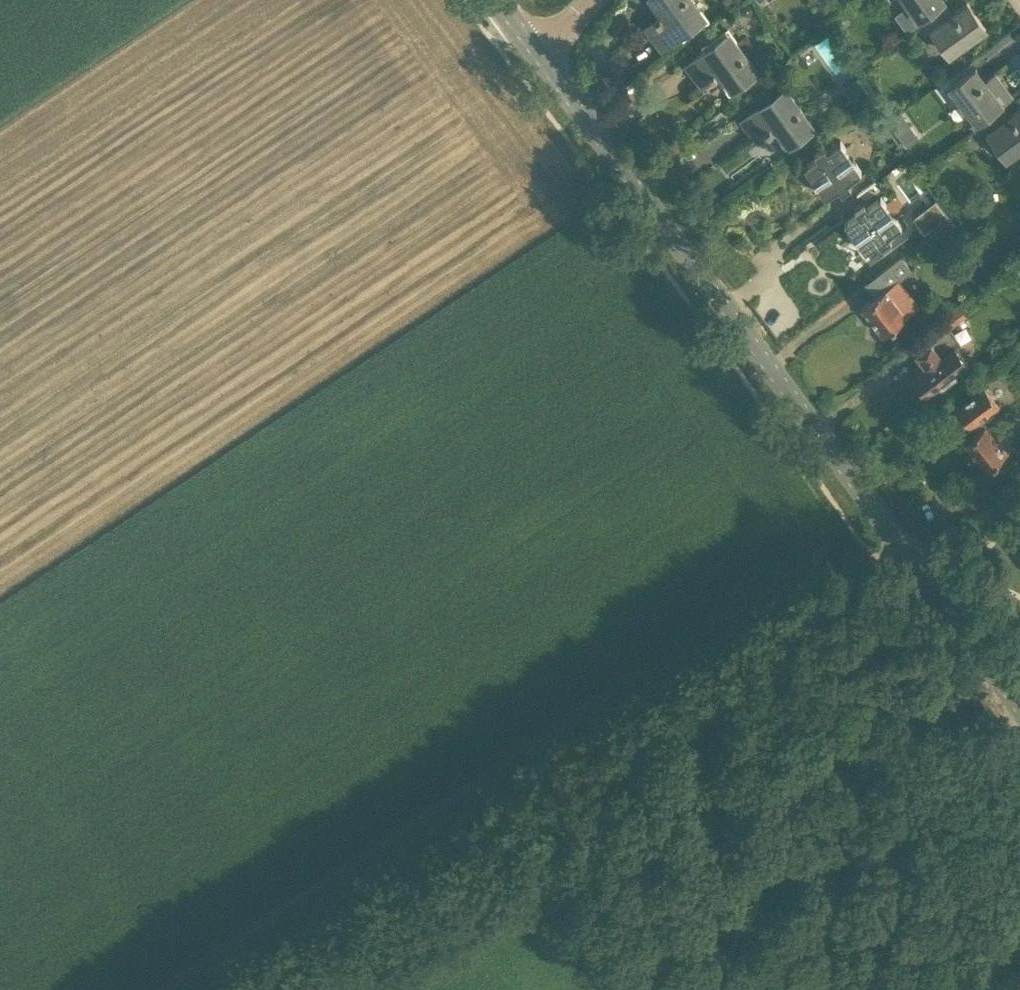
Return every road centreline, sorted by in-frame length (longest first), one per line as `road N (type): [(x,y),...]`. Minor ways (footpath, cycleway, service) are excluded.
road 1 (residential): [(1019,704),(538,53)]
road 2 (track): [(906,549),(800,632),(274,989)]

